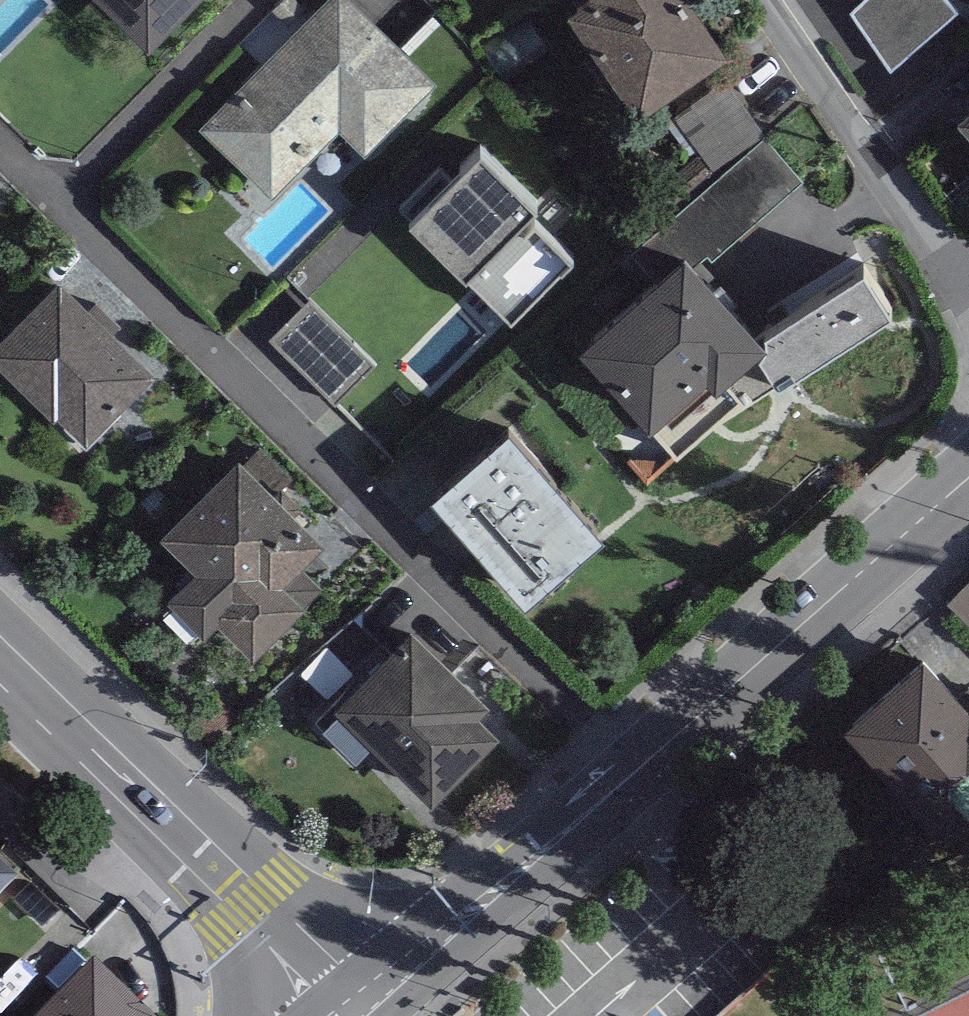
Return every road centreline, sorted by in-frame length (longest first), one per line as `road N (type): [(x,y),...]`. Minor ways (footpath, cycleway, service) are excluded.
road 1 (residential): [(631,775),(538,670),(0,135)]
road 2 (residential): [(356,1015),(0,668)]
road 3 (residential): [(968,476),(631,775)]
road 4 (residential): [(631,775),(356,1015)]
road 5 (residential): [(761,0),(927,238),(968,280)]

